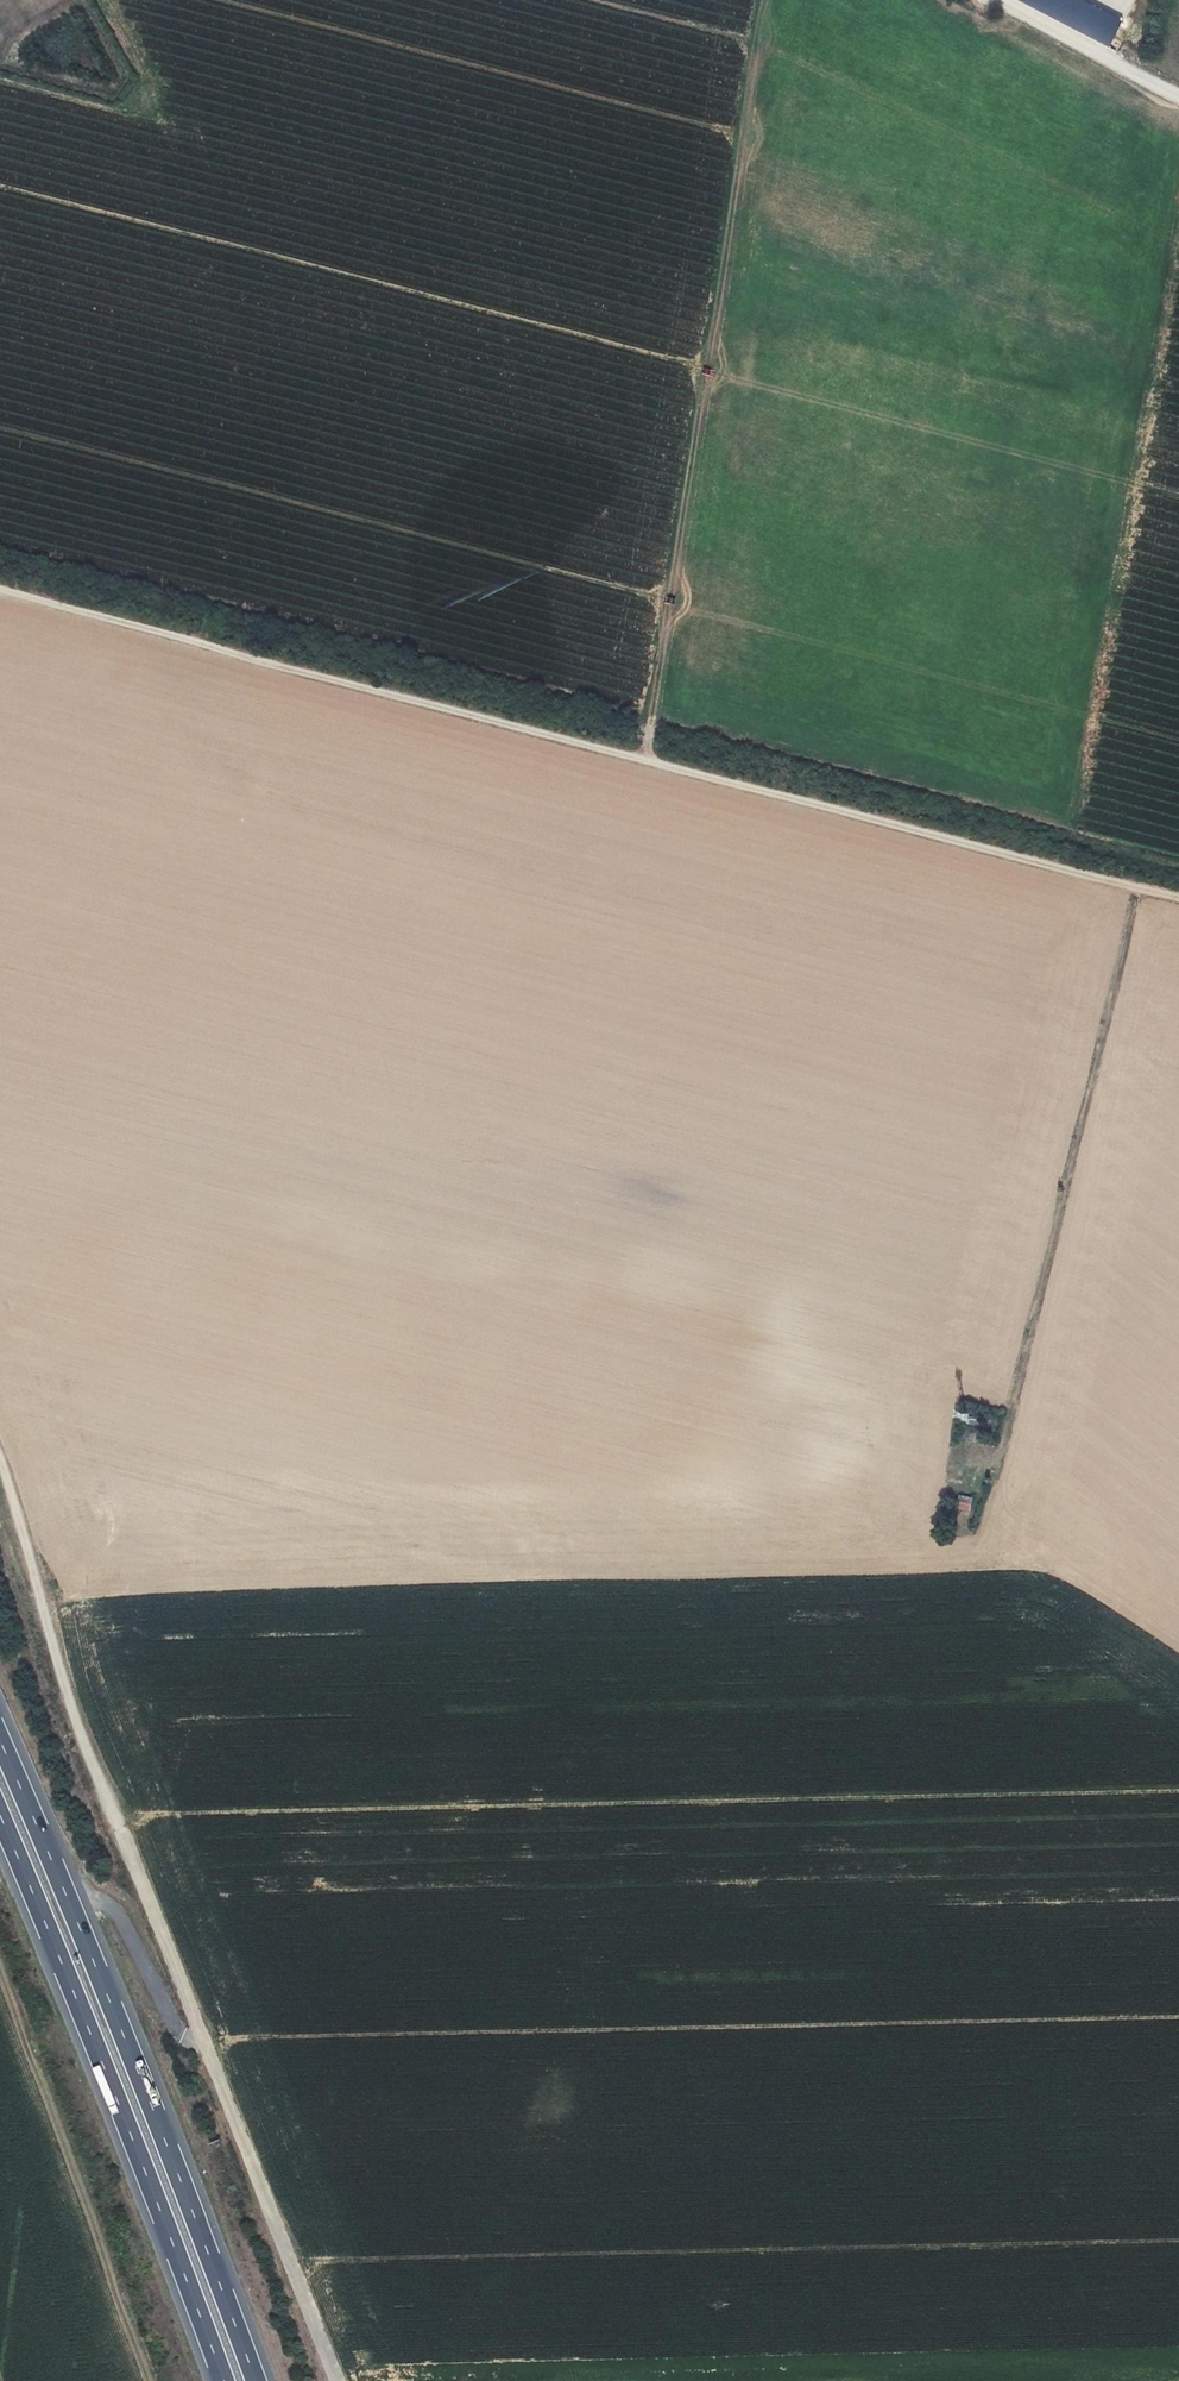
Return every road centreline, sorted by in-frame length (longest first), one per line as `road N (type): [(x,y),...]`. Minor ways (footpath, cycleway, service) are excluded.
road 1 (track): [(1178,897),(0,589)]
road 2 (motorway): [(257,2380),(0,1739)]
road 3 (motorway): [(0,1818),(223,2380)]
road 4 (unclassified): [(120,1829),(337,2380)]
road 5 (track): [(0,1461),(71,1704),(120,1829)]
road 6 (unclassified): [(1178,95),(998,0)]

